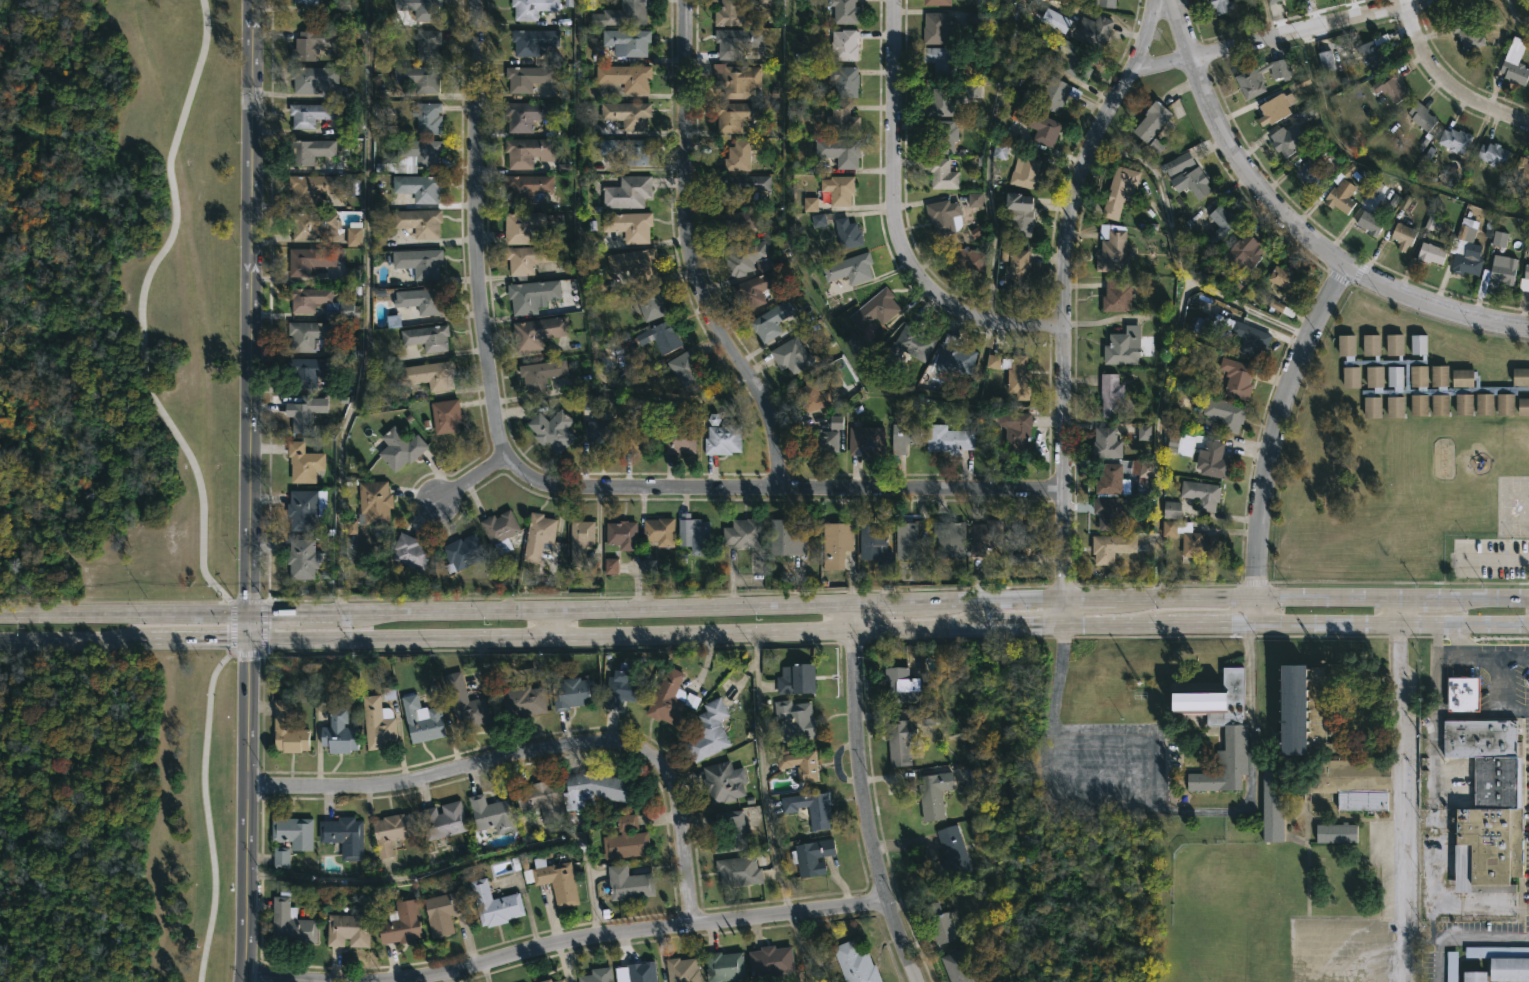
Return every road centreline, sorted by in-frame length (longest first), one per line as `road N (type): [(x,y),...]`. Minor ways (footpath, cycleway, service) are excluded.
road 1 (residential): [(476,0),(476,215),(498,442),(520,474),(535,481),(780,487)]
road 2 (residential): [(888,904),(596,937),(378,981),(241,975)]
road 3 (tertiary): [(250,0),(247,611)]
road 4 (primary): [(247,634),(854,629)]
road 5 (residential): [(247,788),(403,784),(574,745),(629,742),(673,782),(693,924)]
road 6 (primary): [(854,604),(338,610)]
road 7 (tertiary): [(1157,0),(1074,190),(1063,490)]
road 8 (residential): [(686,0),(687,225),(698,289),(771,425),(780,487)]
road 9 (residential): [(894,0),(893,185),(906,267),(941,306),(969,319),(1065,323)]
road 10 (tertiary): [(1256,626),(1262,467),(1300,340),(1342,262)]
road 11 (residential): [(854,629),(870,832),(916,981)]
road 12 (tertiary): [(247,634),(240,981)]
road 13 (residential): [(1429,0),(1129,73)]
road 14 (primary): [(1401,601),(1114,601)]
road 15 (residential): [(780,487),(1063,490)]
road 16 (primary): [(1256,626),(1528,627)]
road 17 (tertiary): [(1342,262),(1263,195),(1212,110),(1192,56)]
road 18 (primary): [(0,636),(247,634)]
road 19 (primary): [(247,611),(0,612)]
road 20 (primary): [(1063,601),(854,604)]
road 21 (primary): [(854,629),(1062,625)]
road 22 (tertiary): [(1342,262),(1422,305),(1528,327)]
road 23 (residential): [(1528,121),(1490,109),(1451,83),(1424,53),(1405,6)]

